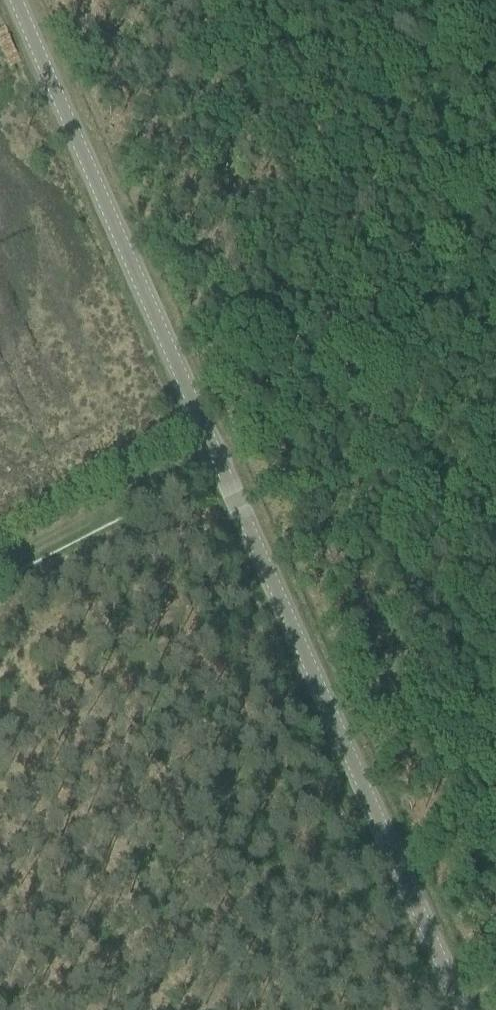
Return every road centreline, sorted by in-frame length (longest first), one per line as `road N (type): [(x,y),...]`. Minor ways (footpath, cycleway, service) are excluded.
road 1 (tertiary): [(463,1009),(16,0)]
road 2 (track): [(0,564),(218,448)]

